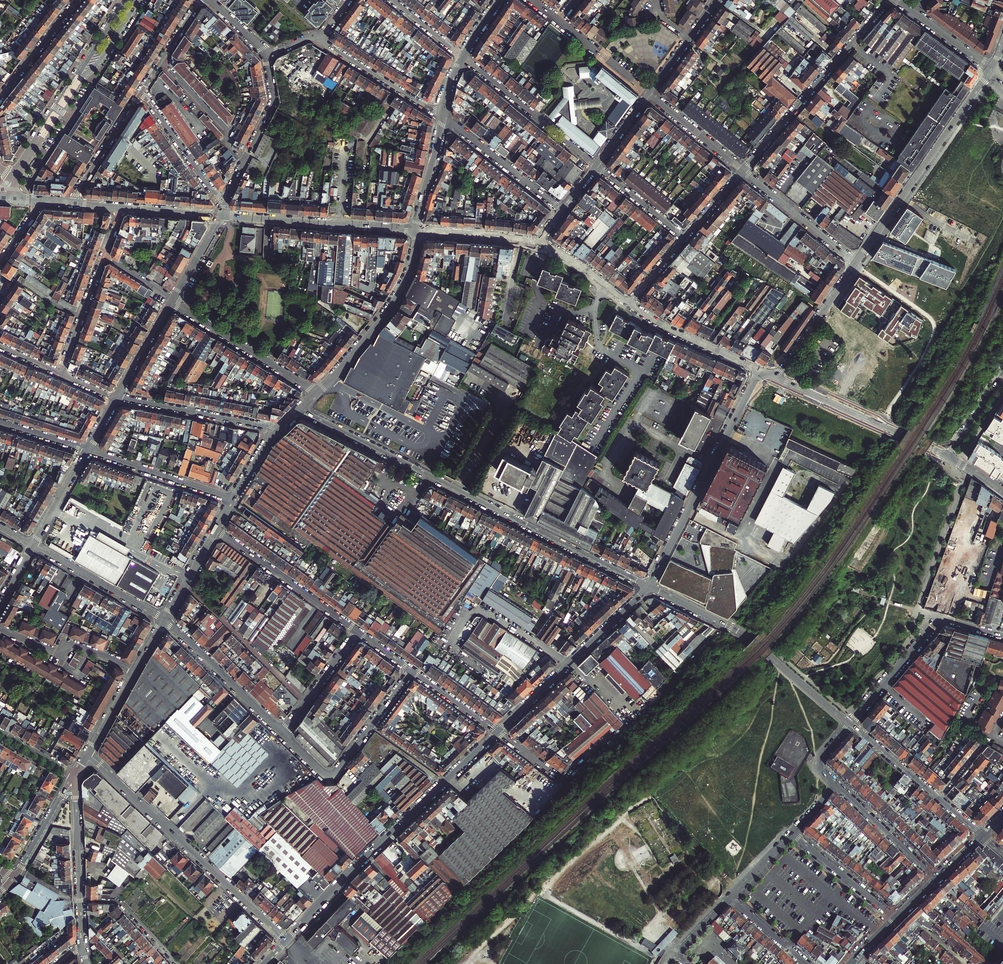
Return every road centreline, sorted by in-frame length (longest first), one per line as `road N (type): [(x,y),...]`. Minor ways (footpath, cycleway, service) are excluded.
road 1 (residential): [(649,586),(300,410)]
road 2 (residential): [(87,754),(287,939)]
road 3 (residential): [(850,724),(741,635),(649,586)]
road 4 (secondary): [(763,372),(649,586)]
road 5 (tertiary): [(856,262),(991,69)]
road 6 (secondary): [(446,780),(287,939)]
road 7 (residential): [(743,170),(888,0)]
road 8 (residential): [(570,663),(480,611),(459,626),(454,646),(495,678)]
road 9 (tertiary): [(317,393),(397,299),(416,230)]
road 10 (secondary): [(223,215),(416,230)]
road 11 (residential): [(217,529),(358,631)]
road 12 (residential): [(595,166),(463,57)]
road 13 (residential): [(317,393),(173,301)]
road 14 (residential): [(280,428),(116,398)]
road 15 (residential): [(165,619),(284,734)]
road 16 (residential): [(0,627),(60,654),(66,642),(136,670)]
road 17 (residential): [(87,450),(232,498)]
road 18 (residential): [(563,210),(443,116)]
road 19 (residential): [(33,545),(165,619)]
road 20 (secondary): [(629,302),(763,372)]
road 21 (residential): [(743,170),(856,262)]
road 22 (residential): [(443,116),(319,40)]
road 23 (secondary): [(774,377),(903,436)]
road 24 (tertiary): [(774,377),(856,262)]
road 25 (residential): [(939,618),(850,724)]
road 26 (residential): [(140,93),(213,190),(229,195)]
road 27 (residential): [(937,879),(837,785)]
road 28 (residential): [(895,919),(792,833)]
road 29 (residential): [(162,61),(246,160)]
road 30 (residential): [(140,93),(73,204)]
road 31 (residential): [(104,254),(60,373)]
road 32 (residential): [(80,900),(119,900),(178,963)]
road 33 (tertiary): [(80,900),(75,776)]
road 34 (residential): [(0,97),(77,0)]
road 35 (secondary): [(416,230),(539,243)]
road 36 (residential): [(648,93),(743,170)]
road 37 (tertiary): [(75,776),(15,880)]

